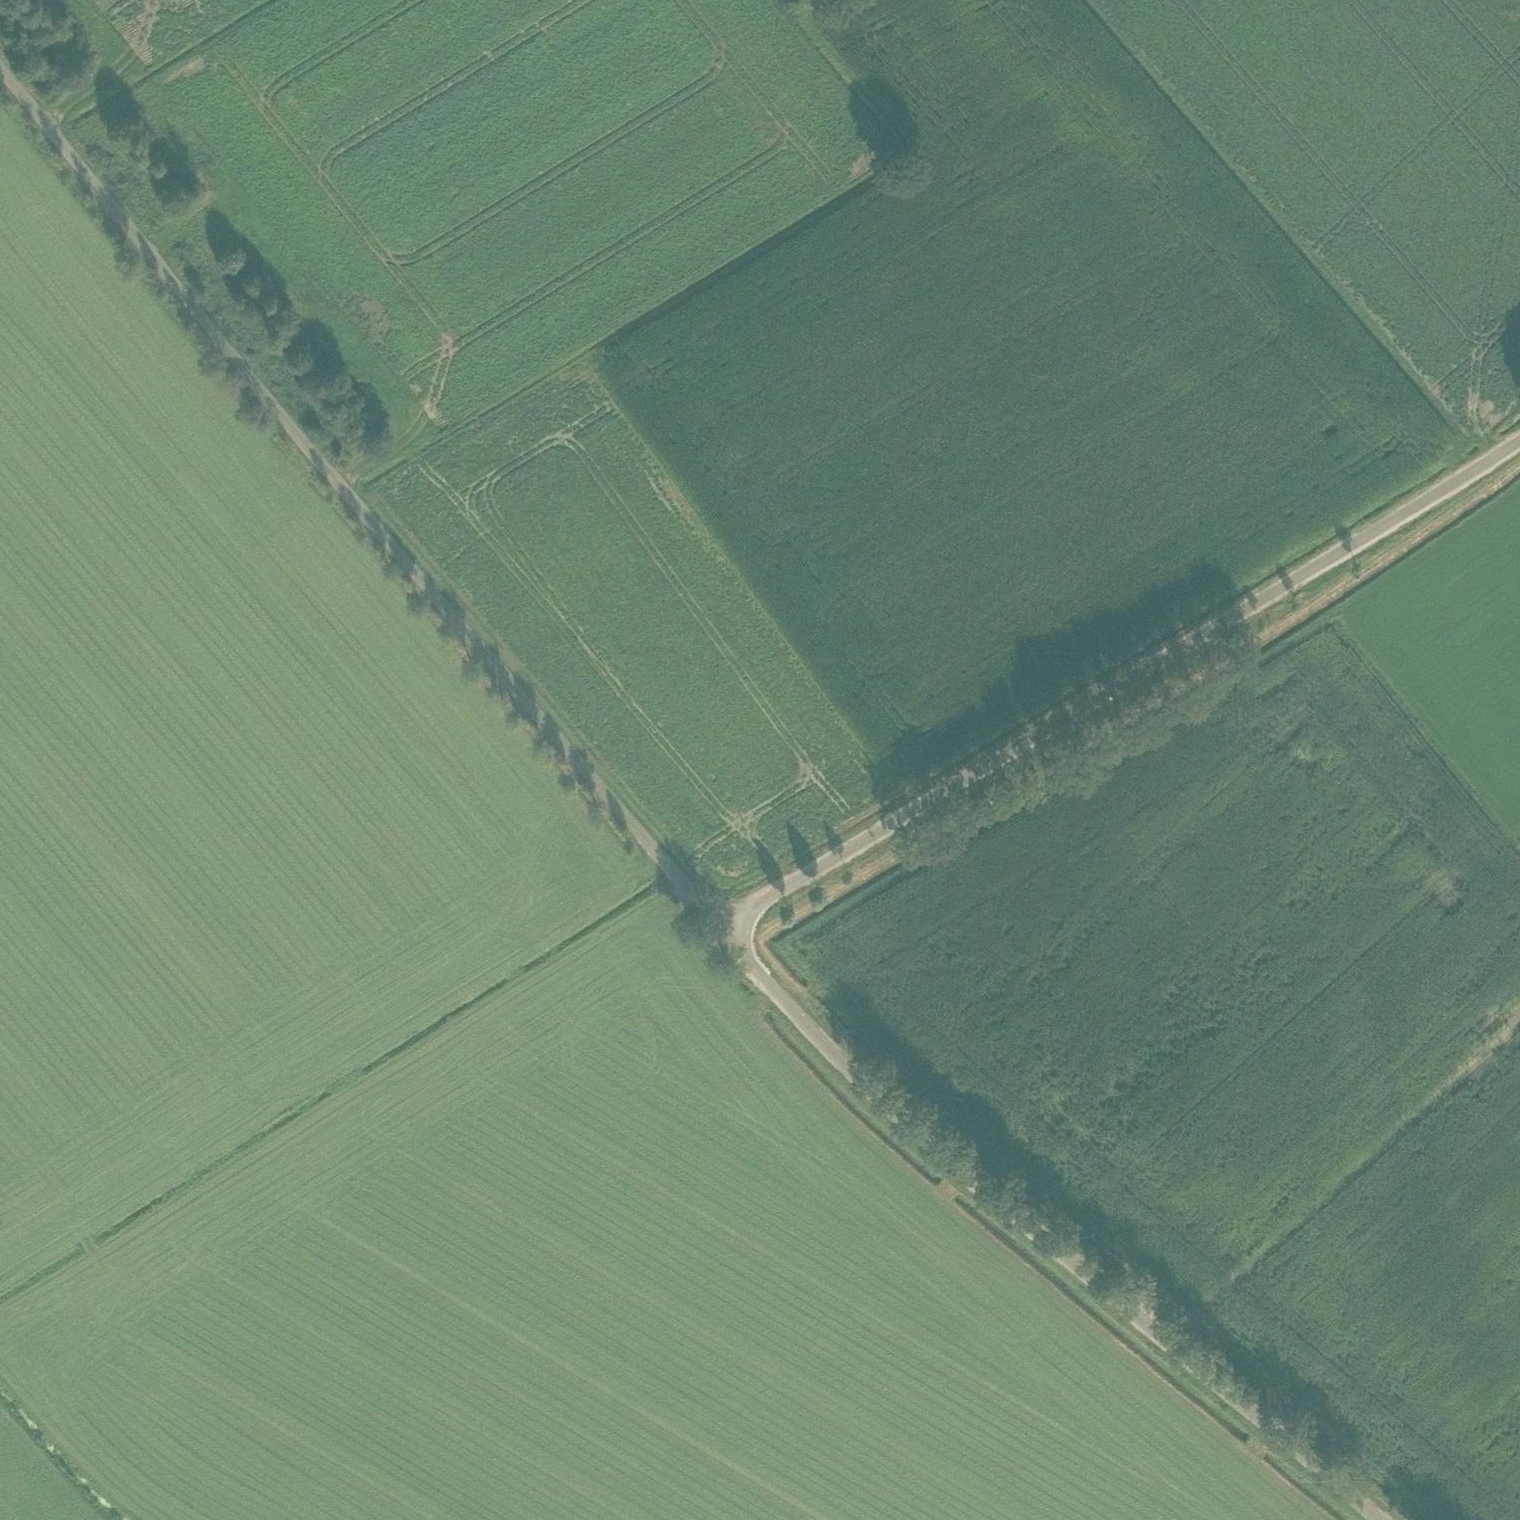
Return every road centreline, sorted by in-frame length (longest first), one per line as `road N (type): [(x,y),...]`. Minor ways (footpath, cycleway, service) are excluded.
road 1 (unclassified): [(720,927),(444,612),(0,71)]
road 2 (unclassified): [(720,927),(1519,437)]
road 3 (unclassified): [(1383,1519),(942,1155),(829,1050),(720,927)]

